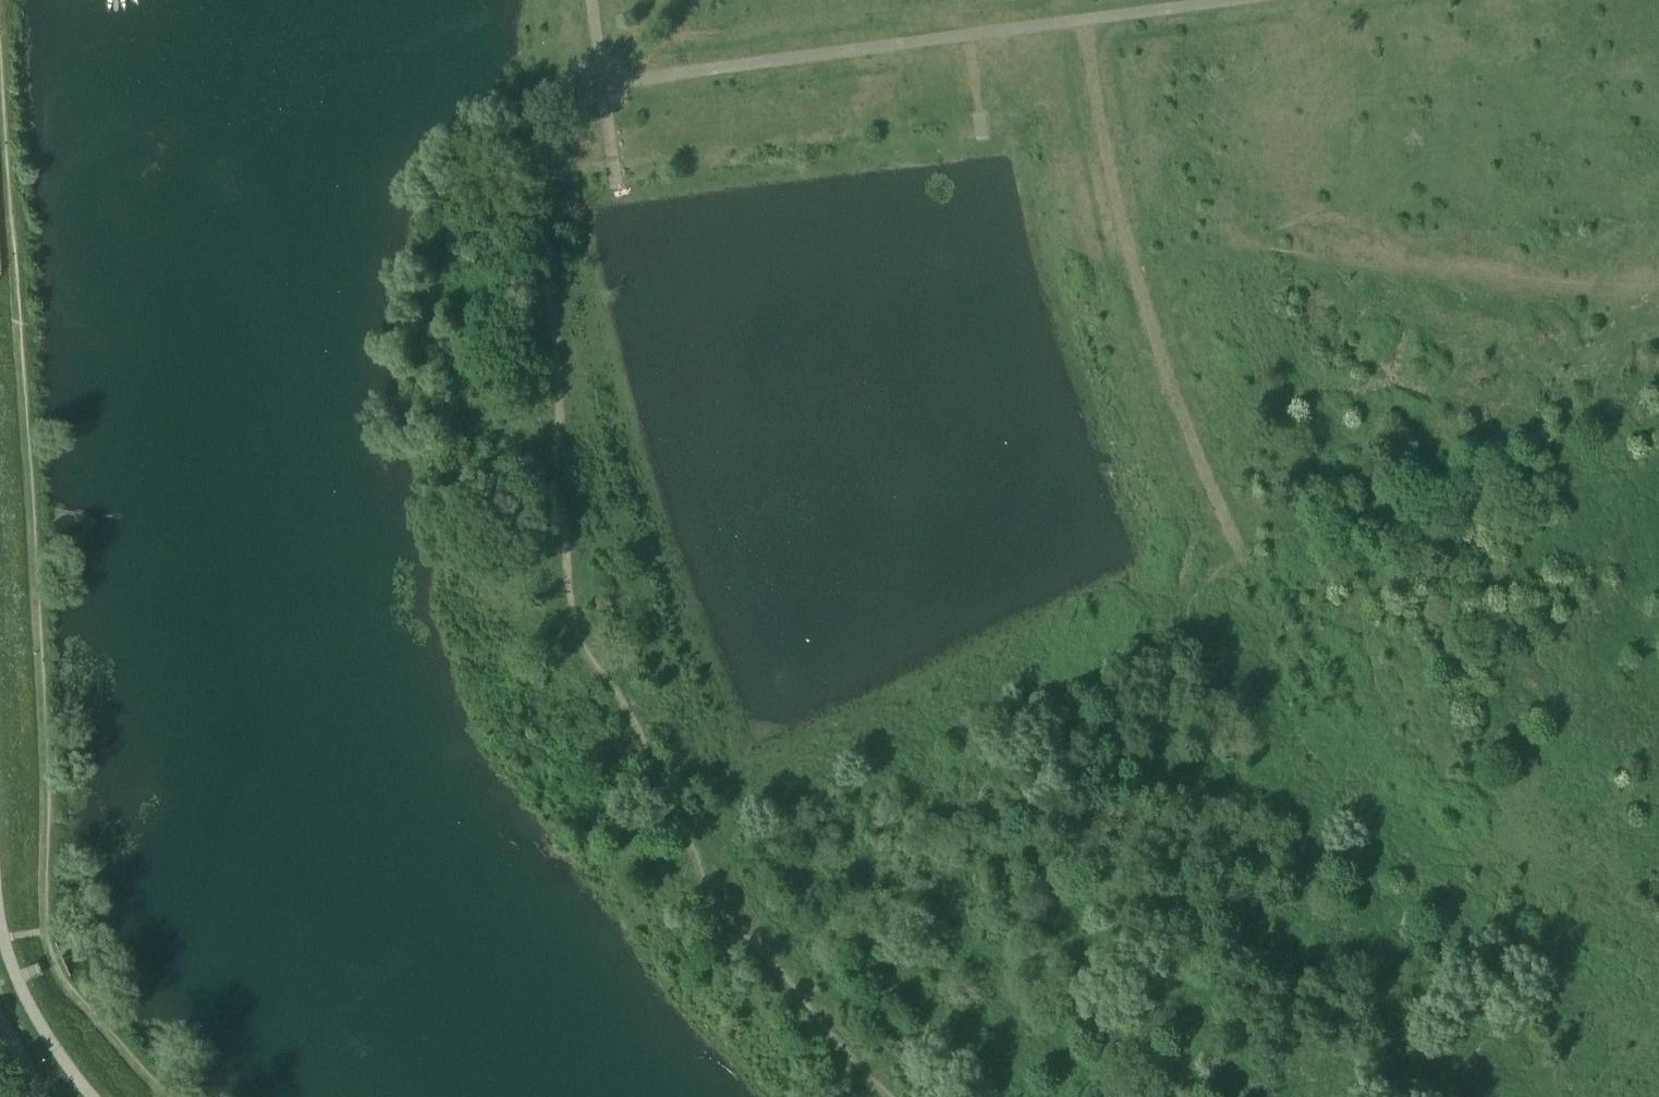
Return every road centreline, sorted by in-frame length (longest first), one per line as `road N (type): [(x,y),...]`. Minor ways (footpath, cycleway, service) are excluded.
road 1 (track): [(0,60),(23,313),(46,934)]

